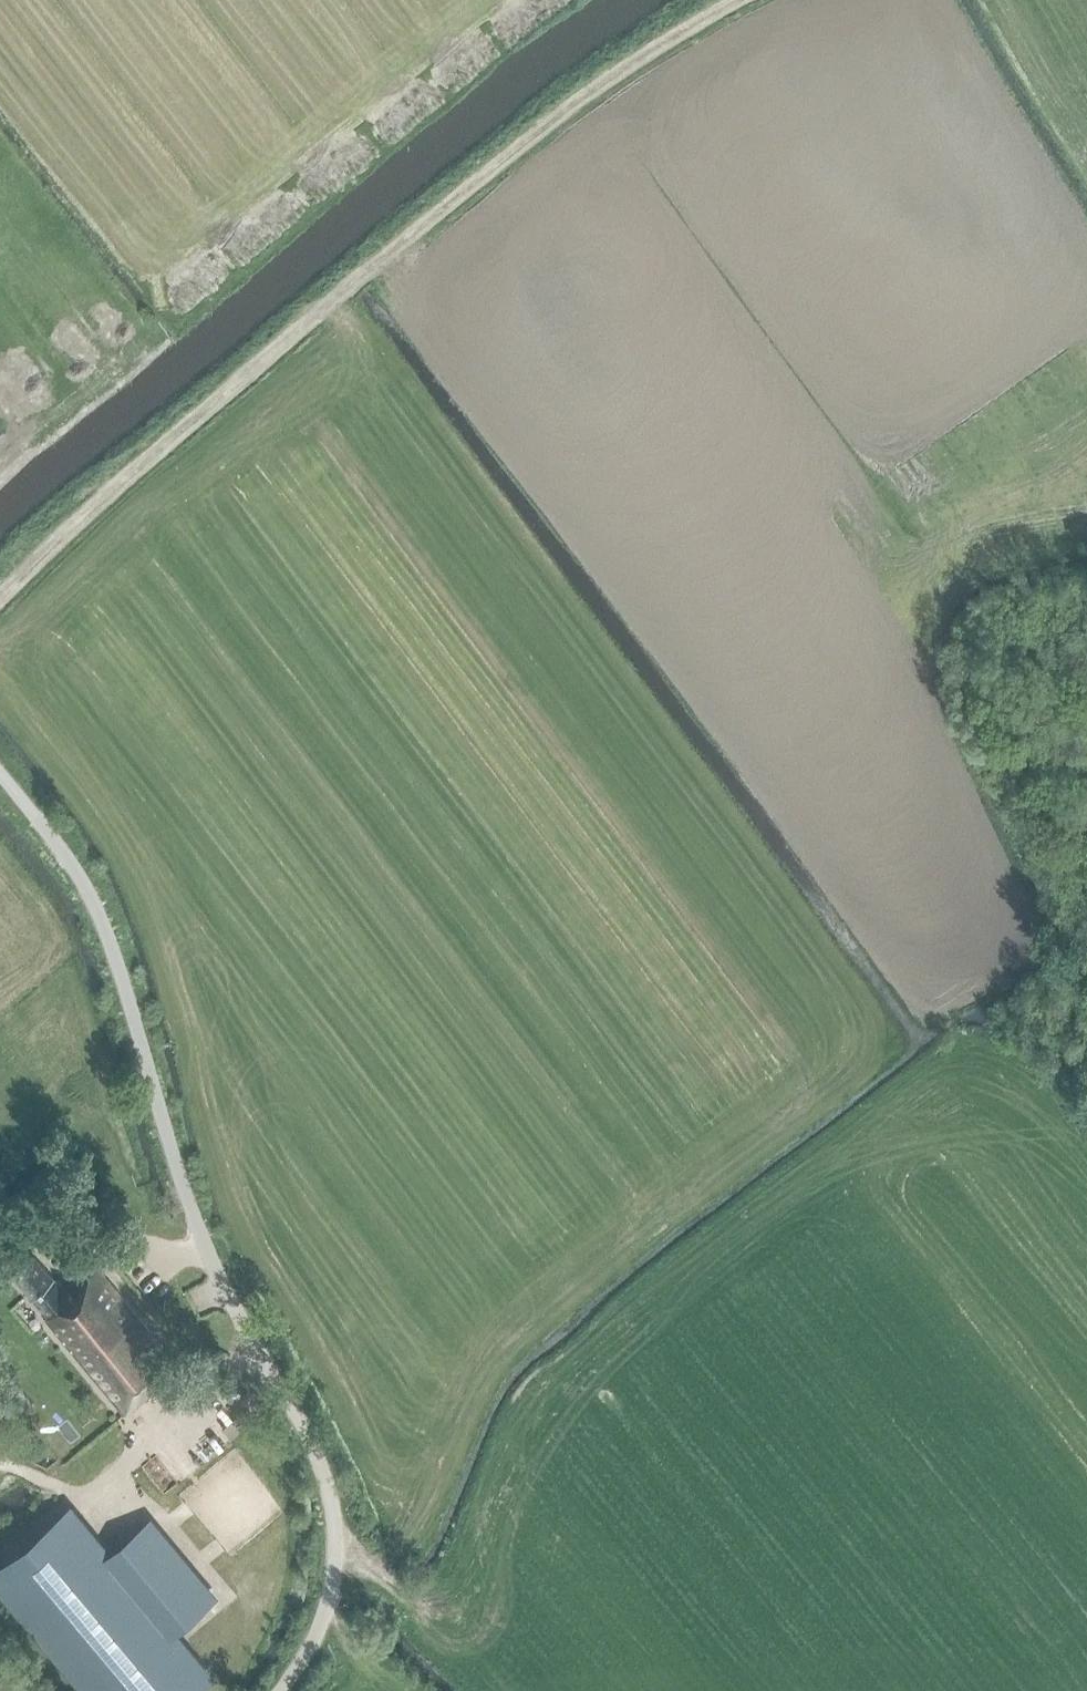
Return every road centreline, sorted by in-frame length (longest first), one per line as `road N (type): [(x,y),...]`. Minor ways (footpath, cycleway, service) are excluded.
road 1 (unclassified): [(279,1690),(338,1577),(316,1469),(175,1159),(96,902),(59,842),(0,774)]
road 2 (track): [(0,594),(407,231),(596,83),(744,0)]

